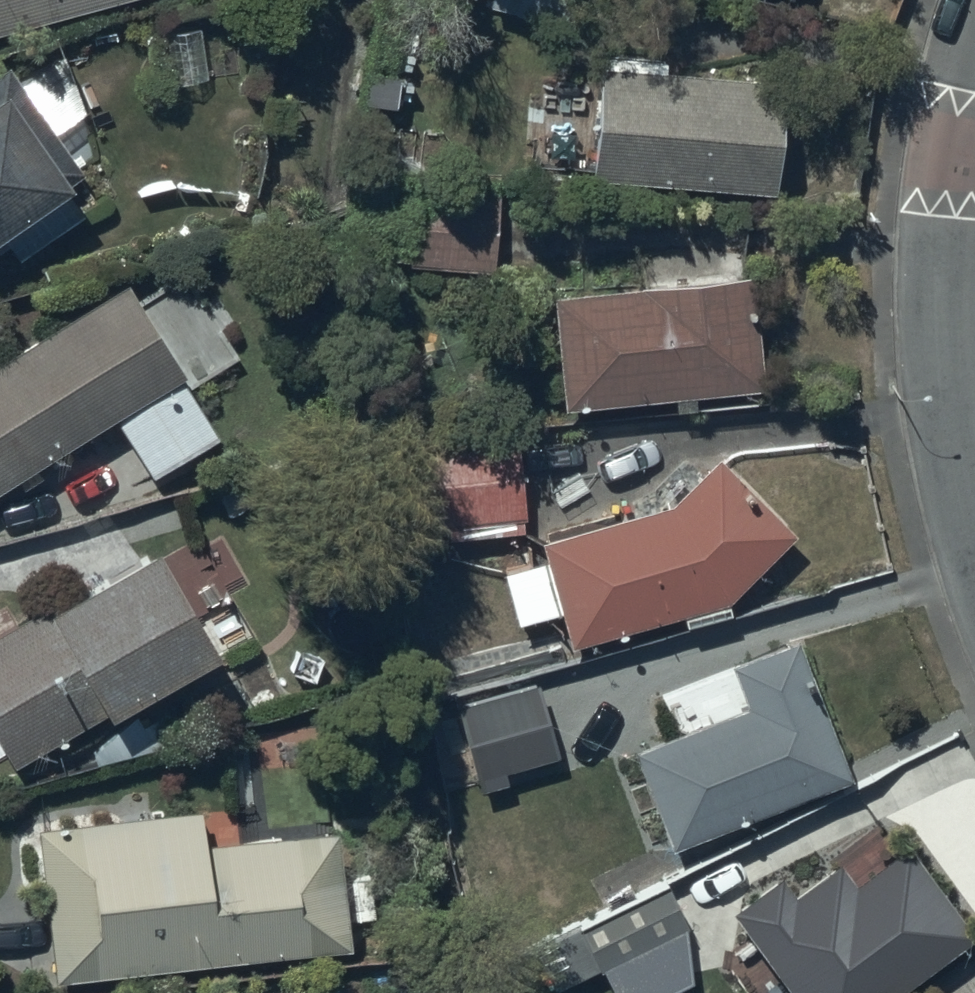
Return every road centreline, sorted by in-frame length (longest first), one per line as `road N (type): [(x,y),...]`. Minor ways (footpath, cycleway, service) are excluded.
road 1 (residential): [(974,129),(958,366),(974,468)]

